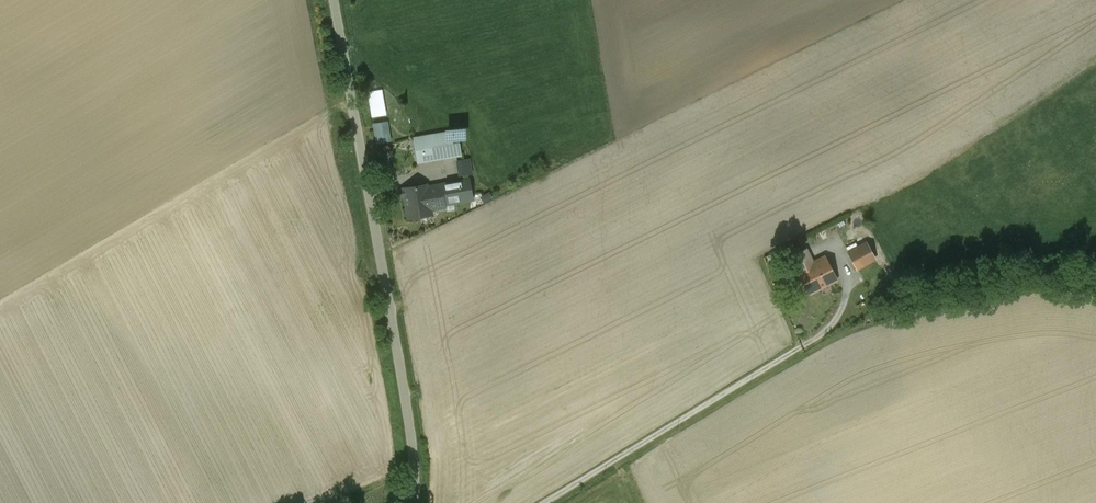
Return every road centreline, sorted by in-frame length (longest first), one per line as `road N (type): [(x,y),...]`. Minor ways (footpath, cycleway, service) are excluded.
road 1 (unclassified): [(337,0),(410,419),(411,502)]

